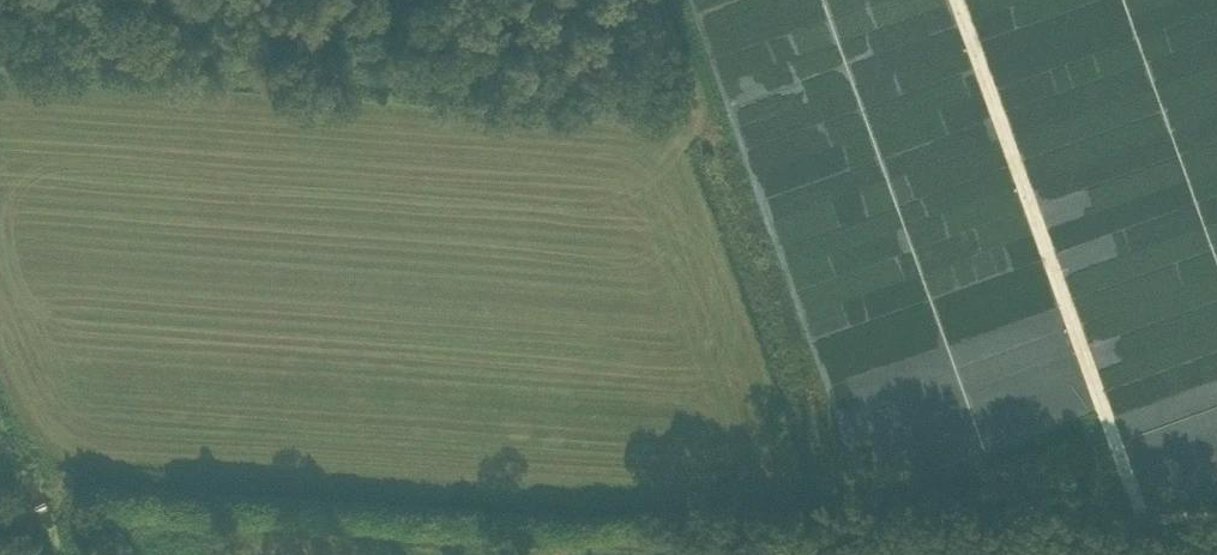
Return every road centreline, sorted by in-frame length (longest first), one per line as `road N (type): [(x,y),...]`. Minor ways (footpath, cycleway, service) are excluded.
road 1 (track): [(673,0),(708,95),(698,132)]

